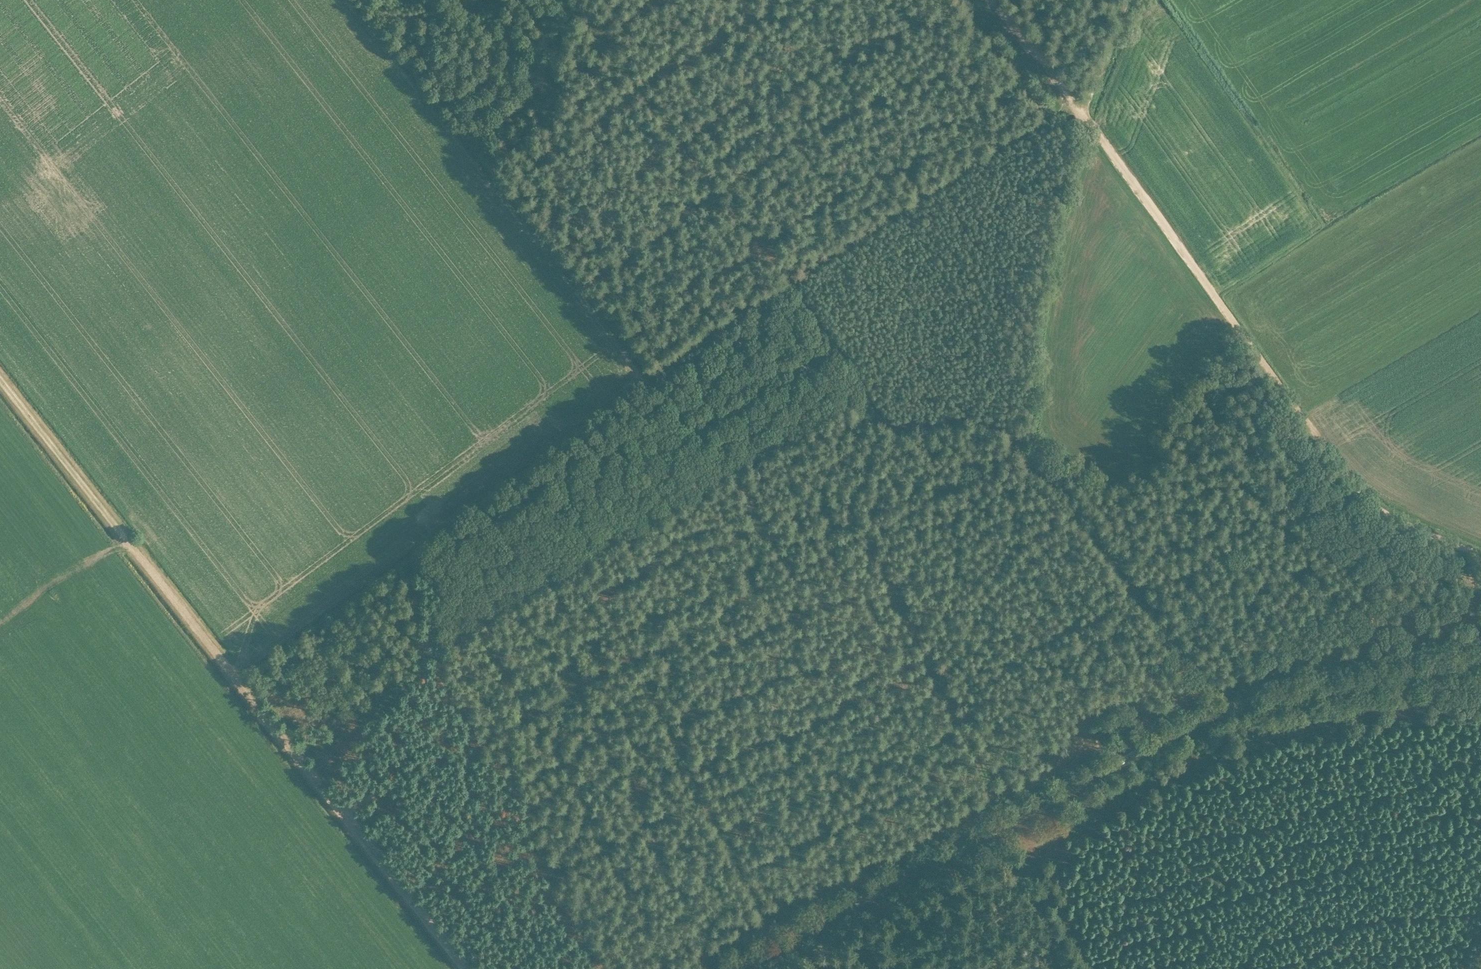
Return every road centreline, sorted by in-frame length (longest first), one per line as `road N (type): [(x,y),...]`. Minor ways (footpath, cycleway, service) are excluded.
road 1 (track): [(1366,501),(1322,498),(699,790),(630,655),(341,809)]
road 2 (track): [(1223,711),(1021,438),(630,655),(574,557)]
road 3 (unclassified): [(739,968),(1223,711),(1480,660)]
road 4 (track): [(341,809),(0,378)]
road 5 (track): [(1366,501),(1077,112)]
road 6 (track): [(1068,939),(1480,825)]
road 7 (track): [(550,859),(699,790),(778,948)]
road 8 (track): [(465,968),(341,809)]
road 9 (track): [(1021,438),(971,410),(877,411),(857,388)]
road 10 (track): [(1084,968),(1005,827)]
road 11 (track): [(1480,551),(1366,501)]
road 12 (track): [(1077,112),(1129,0)]

